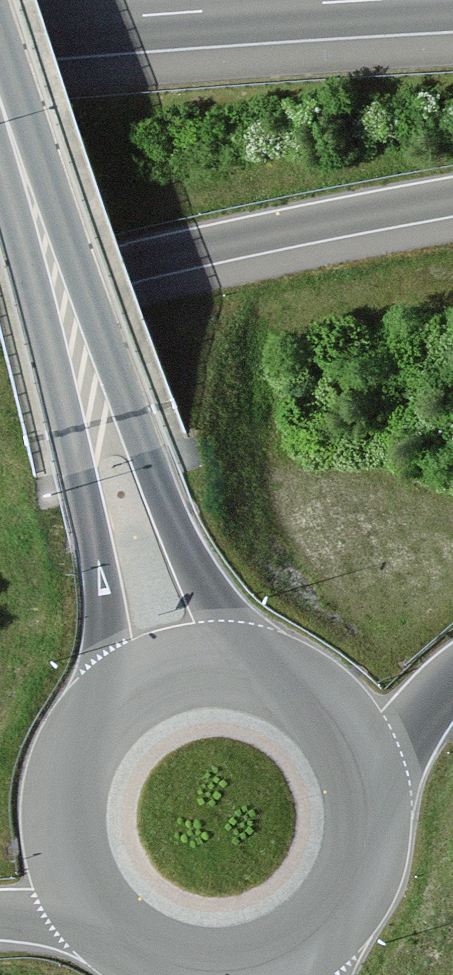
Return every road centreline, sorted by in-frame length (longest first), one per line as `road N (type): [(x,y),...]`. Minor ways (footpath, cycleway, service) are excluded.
road 1 (secondary): [(266,671),(190,557),(99,322),(19,157)]
road 2 (secondary): [(19,157),(46,336),(102,577),(105,712)]
road 3 (motorway): [(0,296),(452,196)]
road 4 (motorway): [(0,26),(373,0)]
road 5 (secondary): [(105,712),(78,749),(64,792),(64,838),(76,882),(101,920)]
road 6 (secondary): [(266,671),(223,663),(179,668),(139,684),(105,712)]
road 7 (secondary): [(370,787),(334,715),(266,671)]
road 8 (secondary): [(191,970),(271,963),(337,917)]
road 9 (secondary): [(337,917),(361,878),(372,833),(370,787)]
road 10 (motorway): [(370,787),(452,678)]

